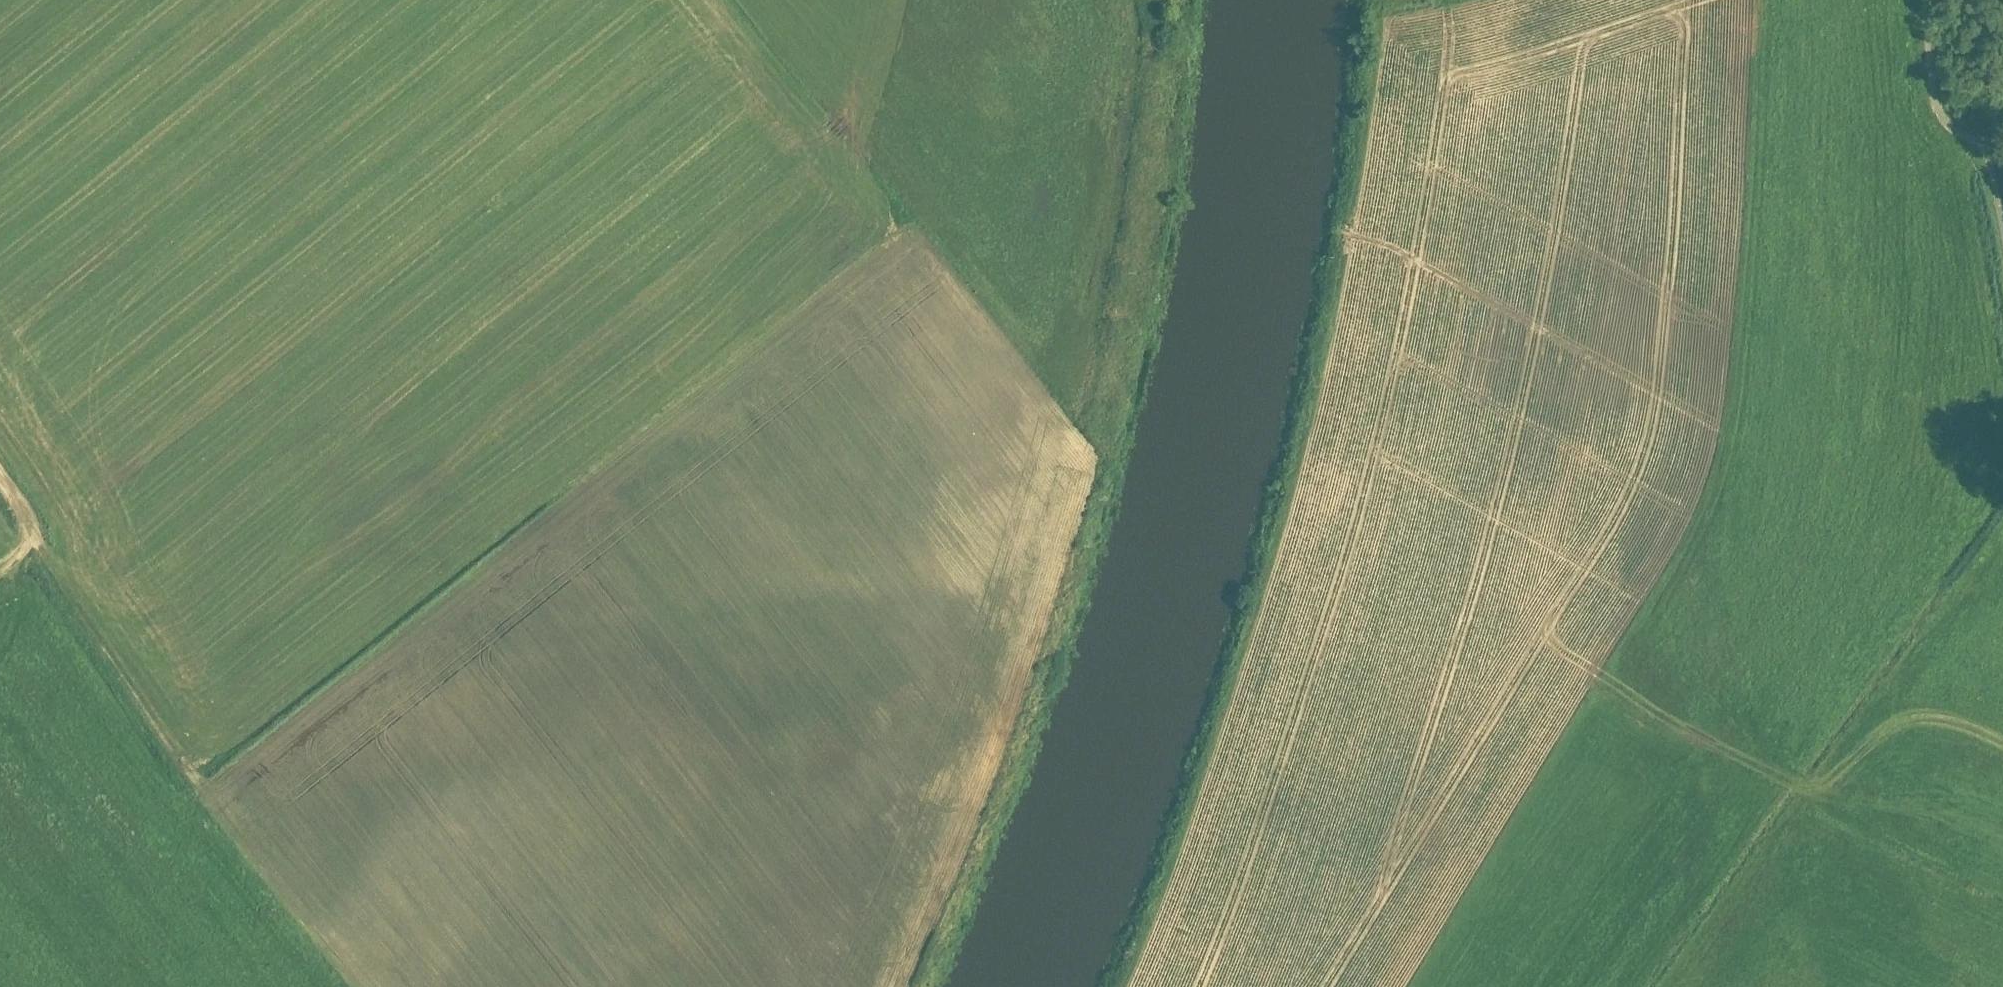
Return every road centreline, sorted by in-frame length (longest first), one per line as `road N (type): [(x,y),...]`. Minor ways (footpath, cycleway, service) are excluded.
road 1 (track): [(346,967),(78,611),(42,535)]

